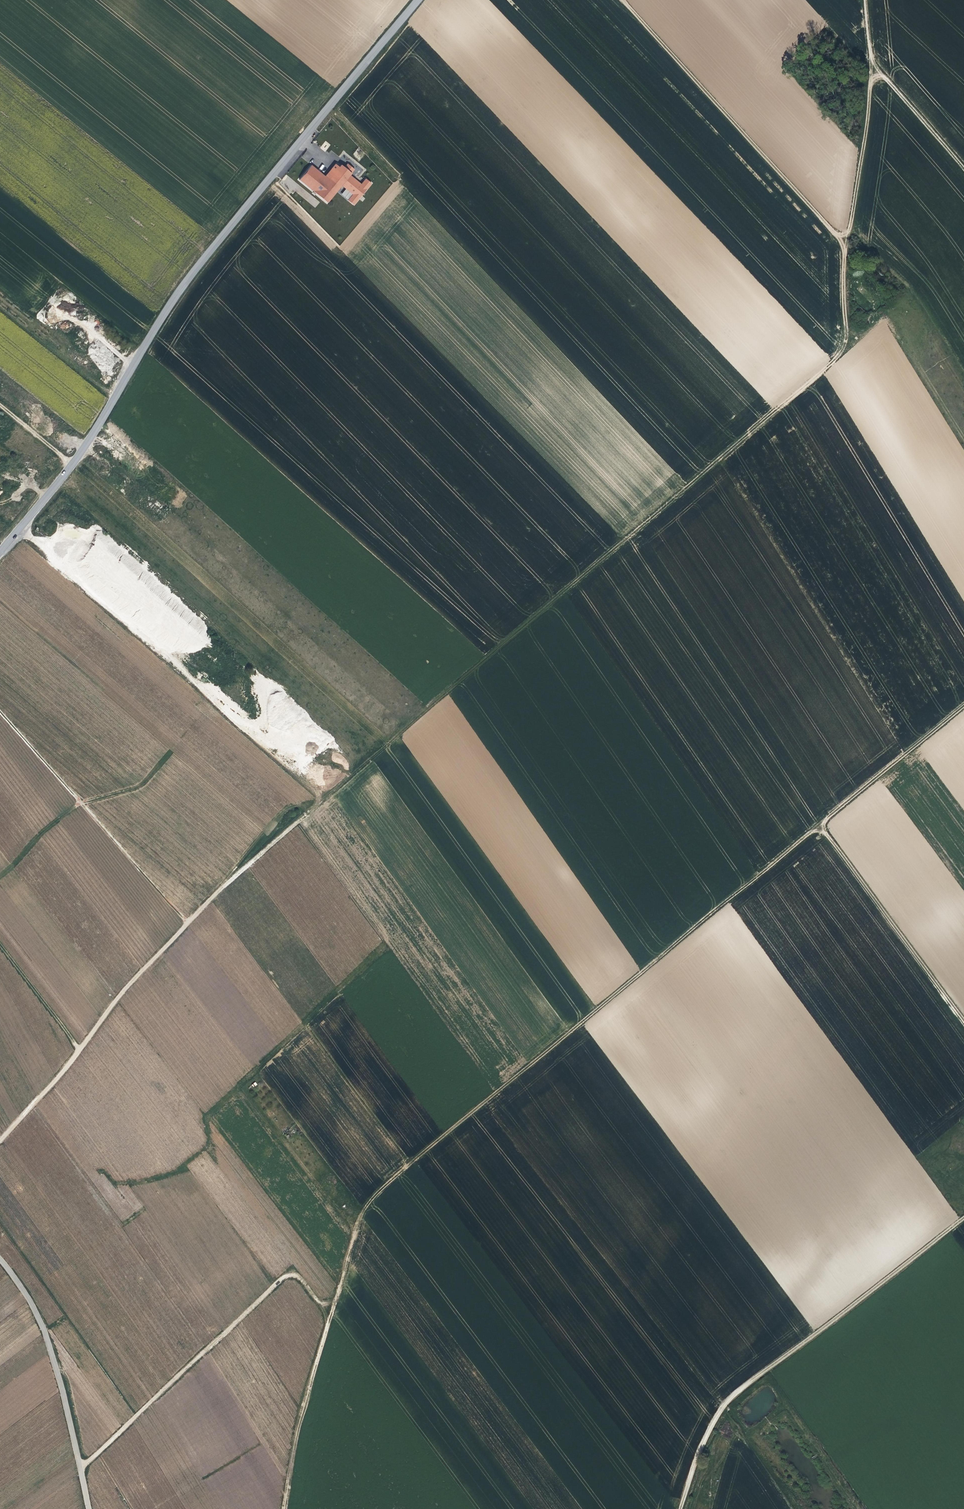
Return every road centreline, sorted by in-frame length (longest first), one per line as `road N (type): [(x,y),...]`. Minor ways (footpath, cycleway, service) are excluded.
road 1 (track): [(873,61),(841,354),(227,883),(0,1141)]
road 2 (track): [(963,706),(386,1182),(366,1208),(298,1419),(284,1508)]
road 3 (tertiary): [(0,553),(72,463),(211,247),(419,0)]
road 4 (track): [(681,1508),(698,1453),(732,1396),(963,1216)]
road 5 (track): [(80,1470),(284,1276),(302,1277),(331,1316)]
road 6 (track): [(624,0),(830,230),(848,237)]
road 7 (track): [(0,712),(189,923)]
road 8 (track): [(0,1260),(45,1332),(89,1508)]
road 9 (track): [(963,1022),(819,826)]
road 10 (track): [(0,876),(79,803),(141,785),(170,754)]
road 11 (track): [(866,0),(873,61),(963,167)]
road 12 (track): [(0,944),(82,1050)]

